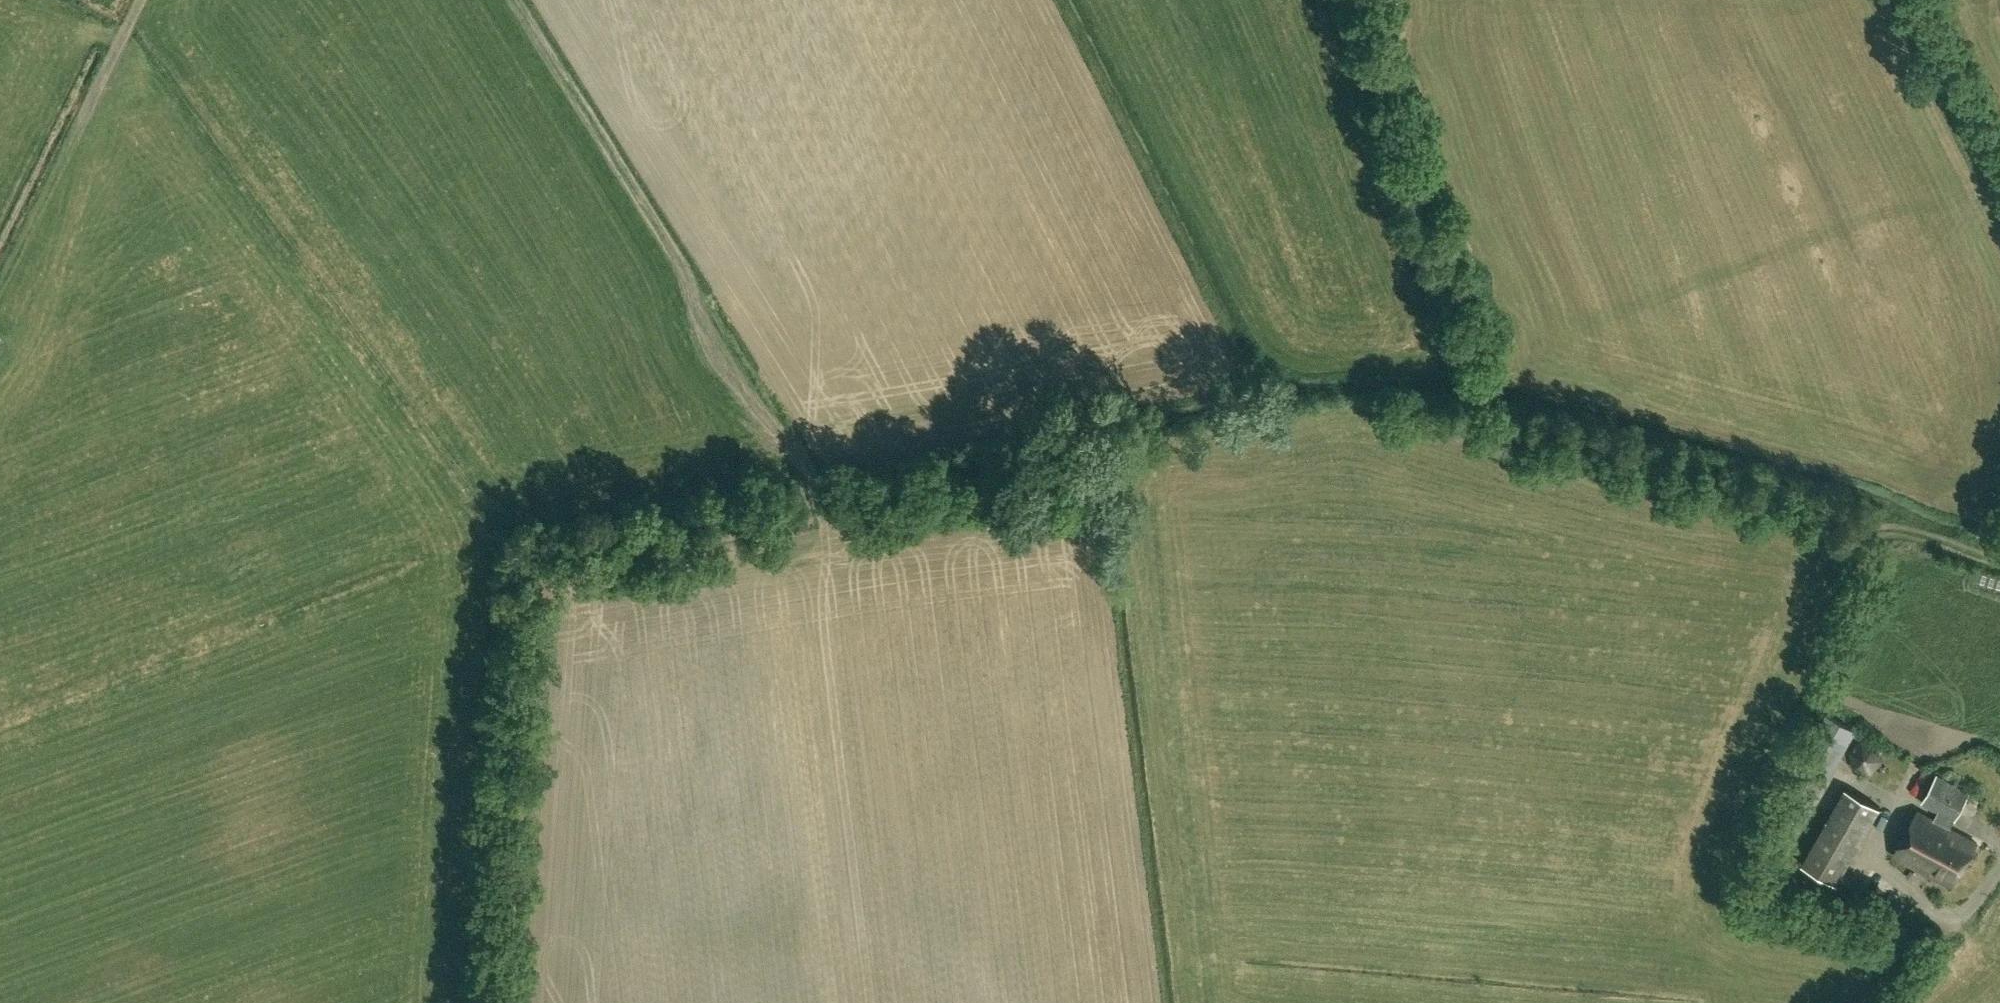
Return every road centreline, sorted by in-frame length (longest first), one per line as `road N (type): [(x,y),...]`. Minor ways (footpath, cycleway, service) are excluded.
road 1 (unclassified): [(1999,176),(1915,0)]

